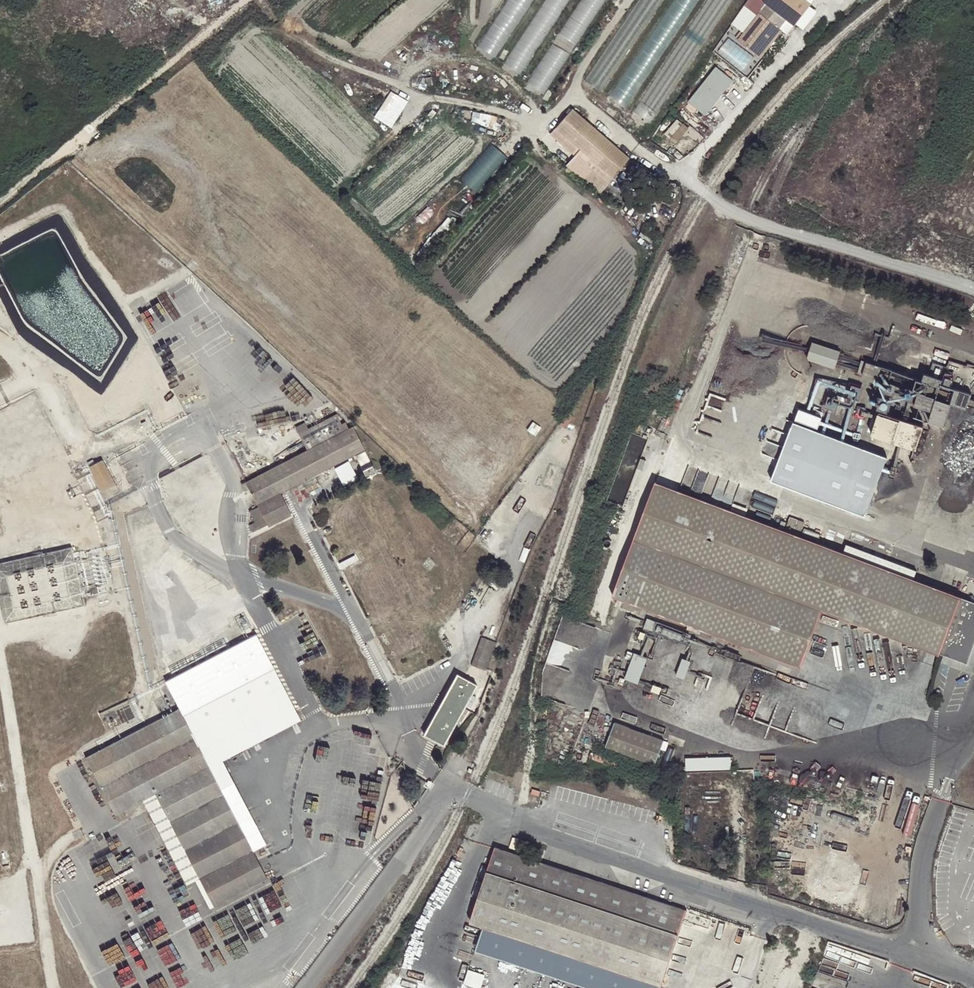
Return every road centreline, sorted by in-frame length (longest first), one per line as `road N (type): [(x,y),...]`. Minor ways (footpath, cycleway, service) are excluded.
road 1 (residential): [(390,729),(469,793),(973,972)]
road 2 (track): [(257,0),(297,40),(340,64),(427,97),(531,119),(551,116),(574,97),(636,147)]
road 3 (unclassified): [(636,147),(749,218),(973,287)]
road 4 (track): [(244,0),(0,201)]

